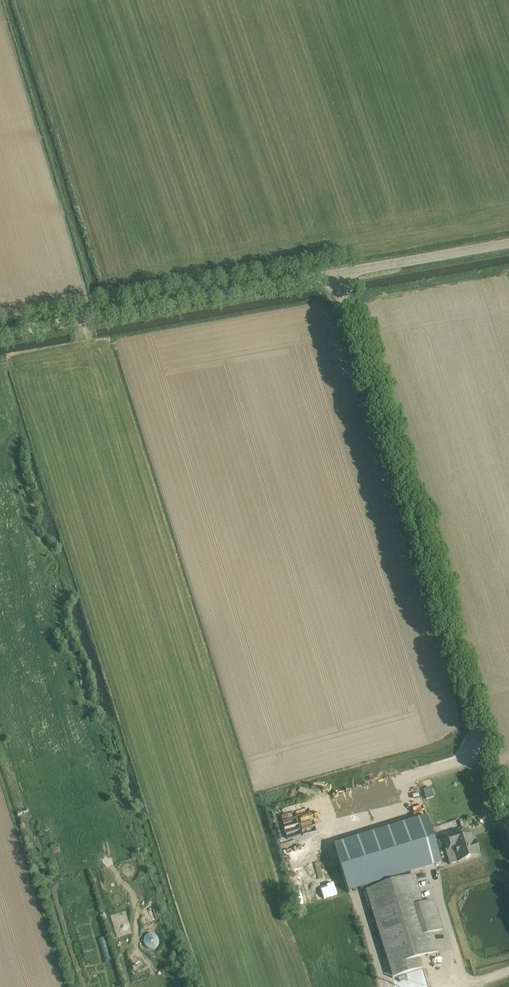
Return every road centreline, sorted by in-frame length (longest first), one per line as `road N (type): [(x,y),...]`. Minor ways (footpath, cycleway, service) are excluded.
road 1 (unclassified): [(508,833),(335,274)]
road 2 (unclassified): [(0,333),(335,274)]
road 3 (unclassified): [(335,274),(508,243)]

